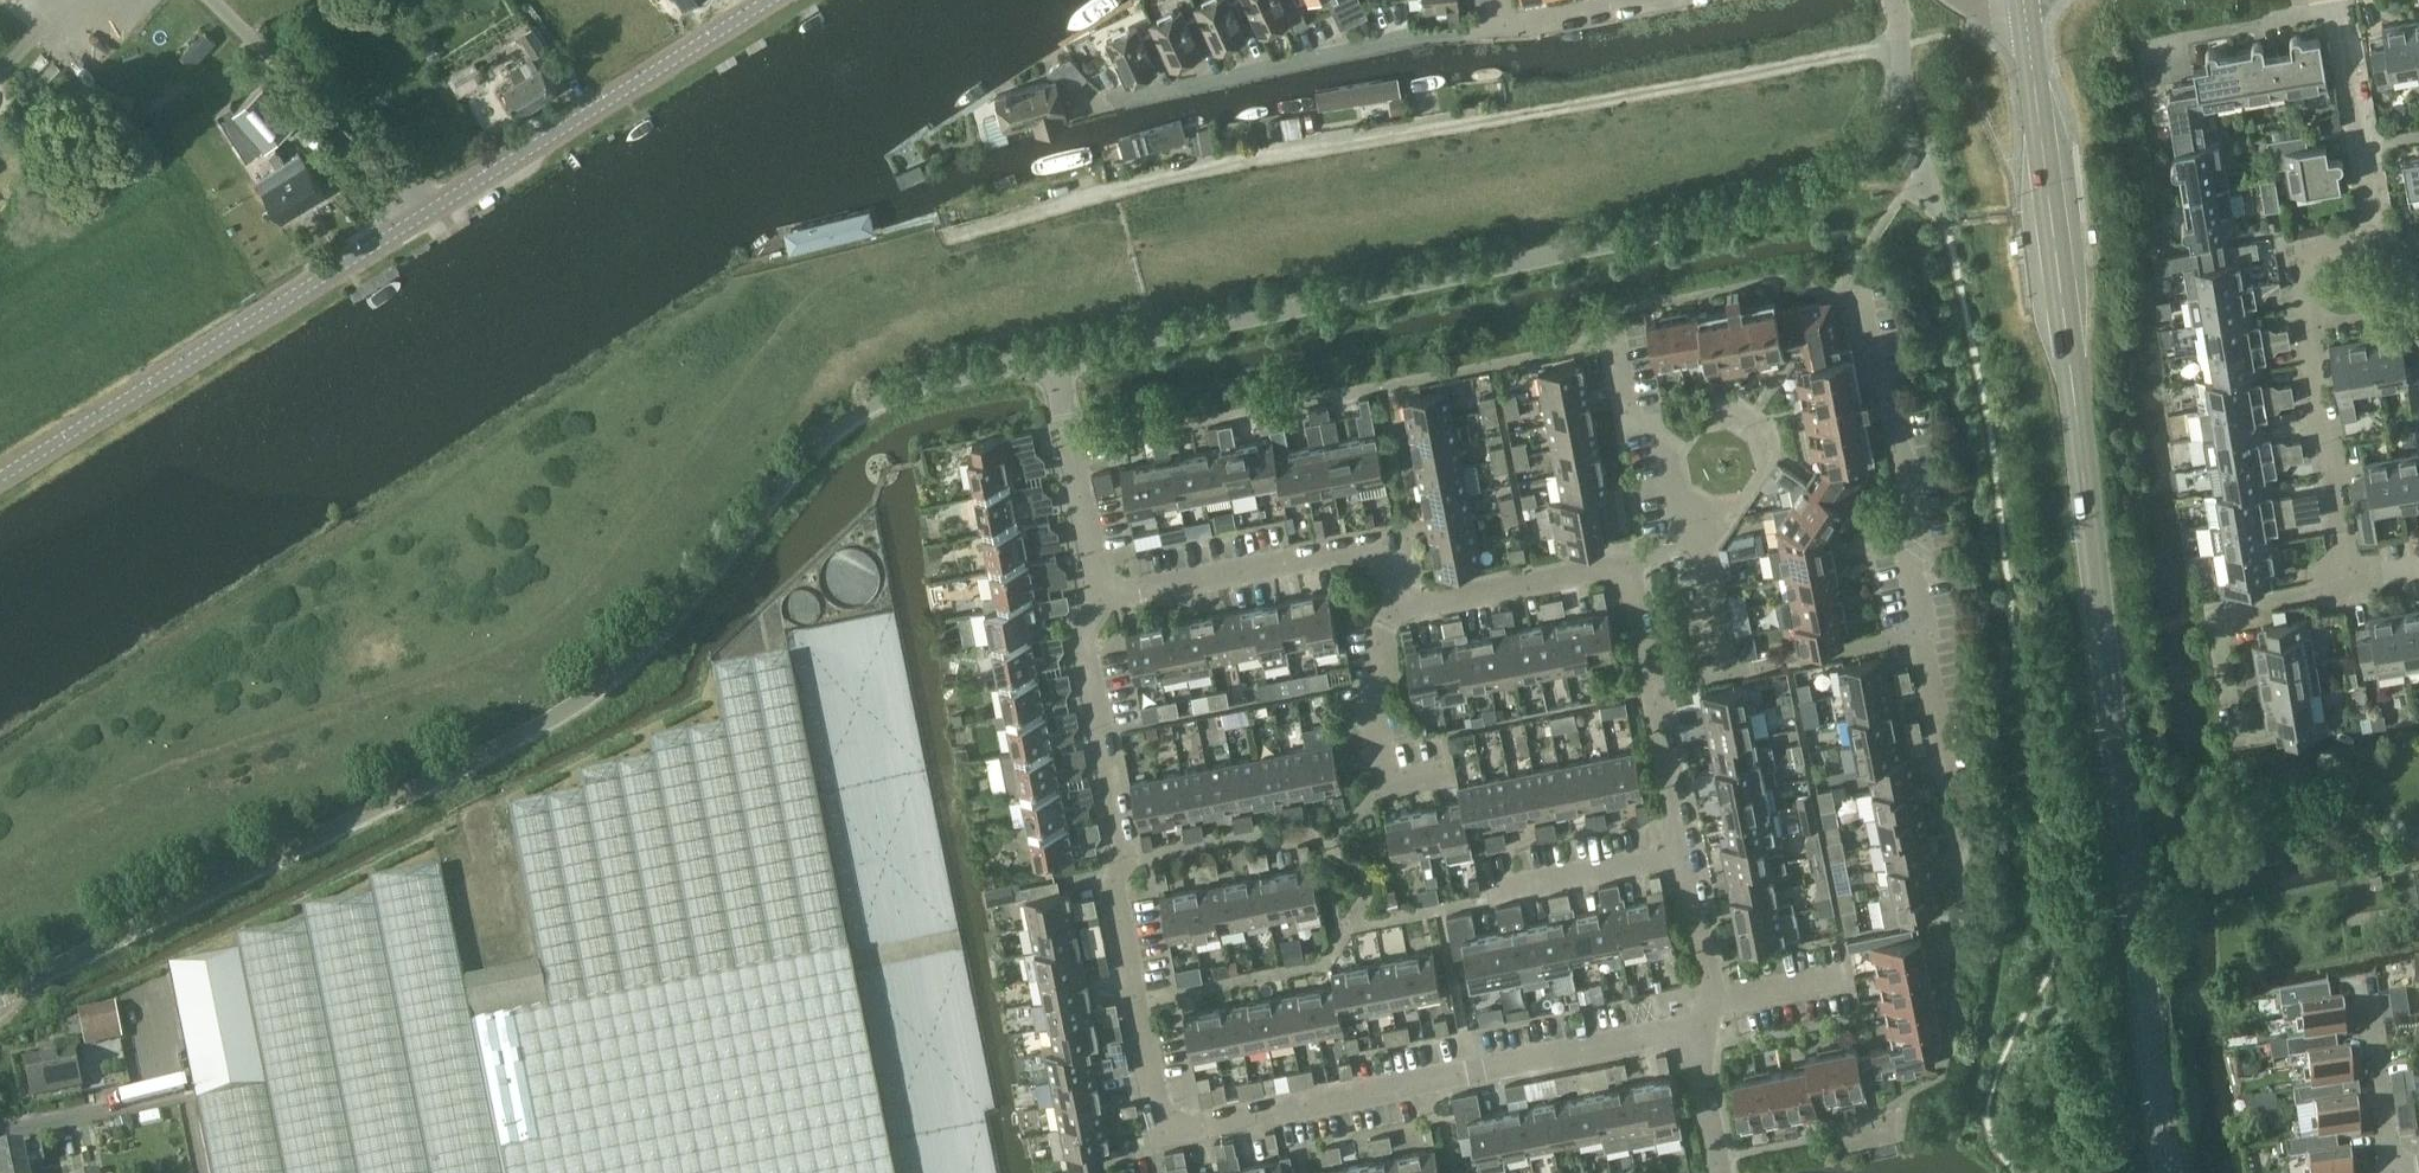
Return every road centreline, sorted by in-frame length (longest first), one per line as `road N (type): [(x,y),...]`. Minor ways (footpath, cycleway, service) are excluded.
road 1 (tertiary): [(0,994),(606,692),(733,562),(806,462),(857,412),(920,388),(1056,360)]
road 2 (secondary): [(2172,1172),(2027,0)]
road 3 (track): [(777,273),(1117,189),(1899,44)]
road 4 (residential): [(1695,1026),(1163,1132),(1113,890),(1126,861),(1084,632),(1103,601)]
road 5 (tertiary): [(1056,360),(1813,200),(1861,167),(1886,134),(1905,75),(1892,0)]
road 6 (tertiary): [(0,477),(770,0)]
road 7 (residential): [(2345,585),(2295,261),(2376,247),(2344,0)]
road 8 (residential): [(1114,98),(1388,42),(1502,31)]
road 9 (residential): [(1926,634),(1913,521),(1864,296)]
road 10 (residential): [(1395,599),(1388,566),(1376,551),(1103,601)]
road 11 (track): [(430,211),(210,0)]
road 12 (residential): [(1447,771),(1387,784),(1363,668),(1395,599)]
road 13 (residential): [(1103,601),(1056,360)]
road 14 (residential): [(1697,530),(1671,440),(1630,414),(1614,338),(1598,325)]
road 15 (residential): [(1629,566),(1421,606),(1395,599)]
road 16 (residential): [(2231,712),(2217,610),(2345,585)]
road 17 (residential): [(1726,672),(1926,634)]
road 18 (residential): [(1489,898),(1687,860)]
road 19 (residential): [(1687,860),(1653,687)]
road 20 (residential): [(2313,0),(2290,18),(2148,47)]
road 21 (residential): [(1695,1026),(1711,984),(1687,860)]
road 22 (residential): [(1502,31),(1655,0)]
road 23 (residential): [(1721,1172),(1695,1026)]
road 24 (residential): [(2399,1172),(2379,1027)]
road 25 (residential): [(1726,672),(1697,530)]
road 26 (residential): [(1942,768),(1926,634)]
road 27 (residential): [(1653,687),(1629,566)]

